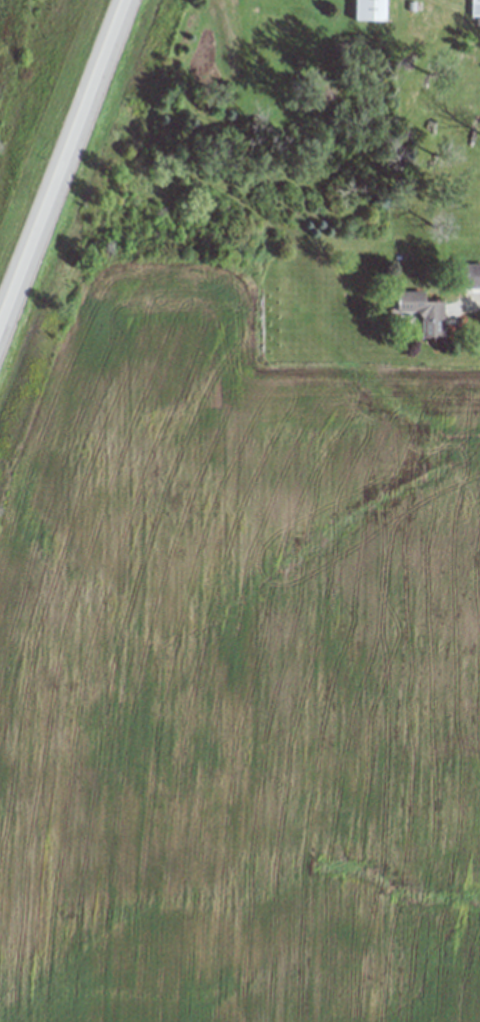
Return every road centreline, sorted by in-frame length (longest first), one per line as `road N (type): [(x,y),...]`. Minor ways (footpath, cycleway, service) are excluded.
road 1 (motorway): [(0,329),(120,0)]

